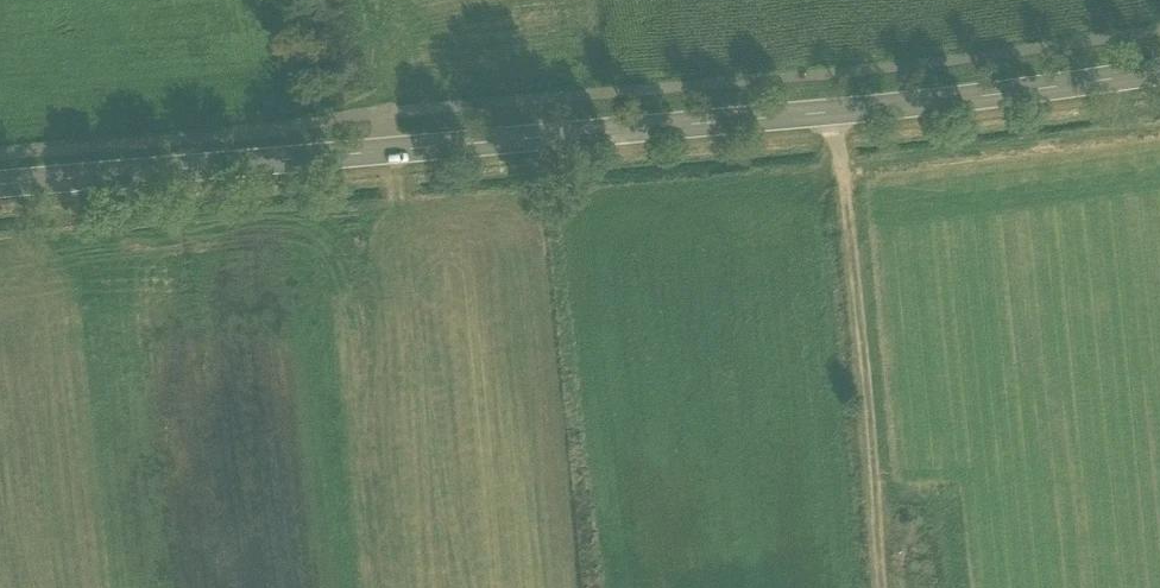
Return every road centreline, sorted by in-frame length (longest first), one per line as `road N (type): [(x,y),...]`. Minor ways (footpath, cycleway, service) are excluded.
road 1 (tertiary): [(0,186),(860,110),(1159,70)]

